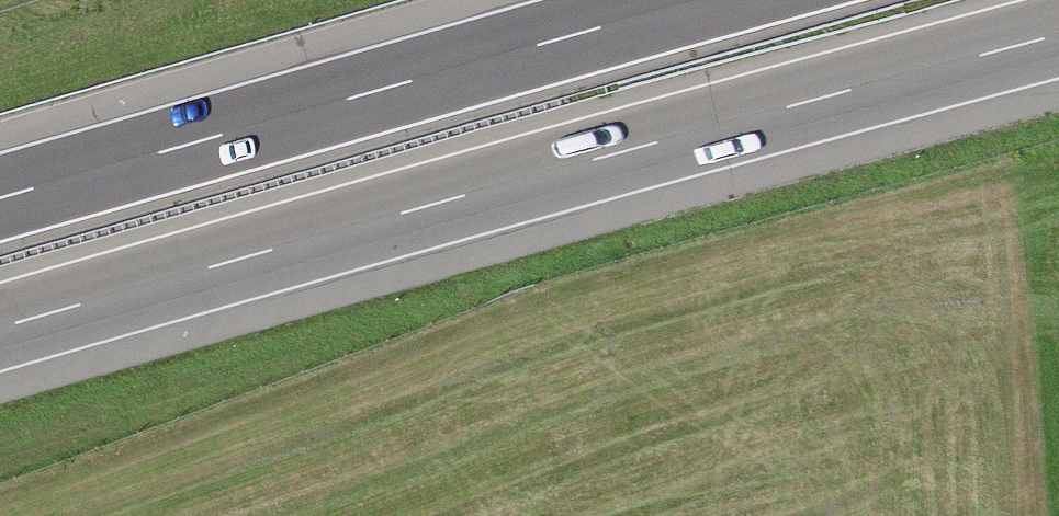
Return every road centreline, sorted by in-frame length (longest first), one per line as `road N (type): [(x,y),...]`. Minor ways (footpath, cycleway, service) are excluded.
road 1 (motorway): [(0,331),(1058,36)]
road 2 (motorway): [(696,0),(0,197)]

